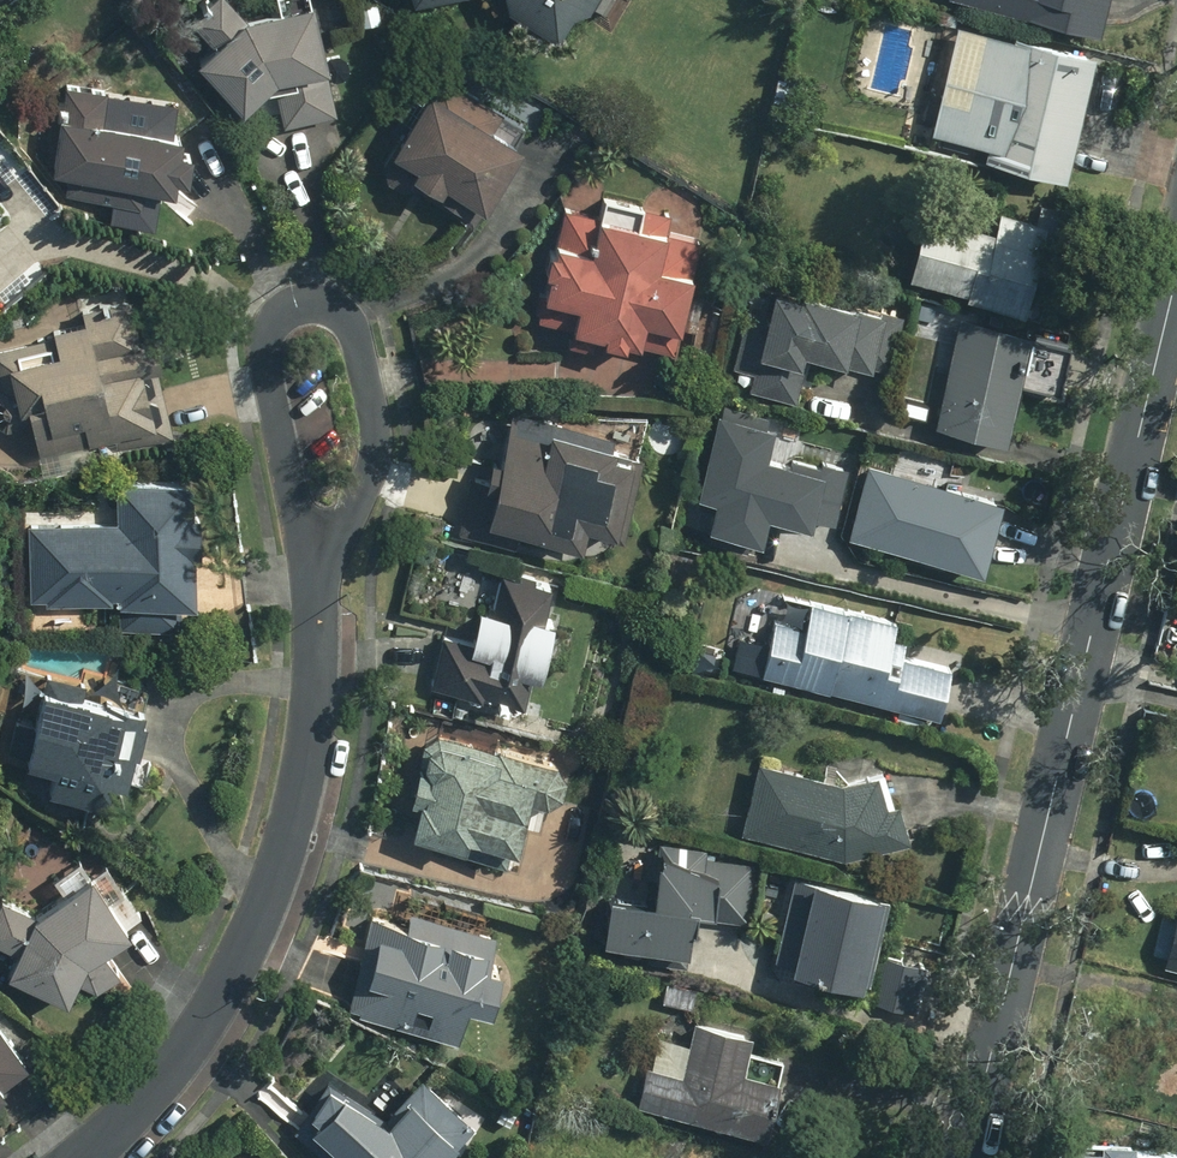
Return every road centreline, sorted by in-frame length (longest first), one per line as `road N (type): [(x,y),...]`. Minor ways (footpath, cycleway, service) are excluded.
road 1 (residential): [(965,1157),(1176,274)]
road 2 (residential): [(312,581),(318,624),(303,785),(271,898),(222,995),(87,1157)]
road 3 (residential): [(312,581),(278,354),(299,310),(337,311),(360,334),(377,458),(370,477)]
road 4 (unknown): [(1012,956),(1176,999)]

